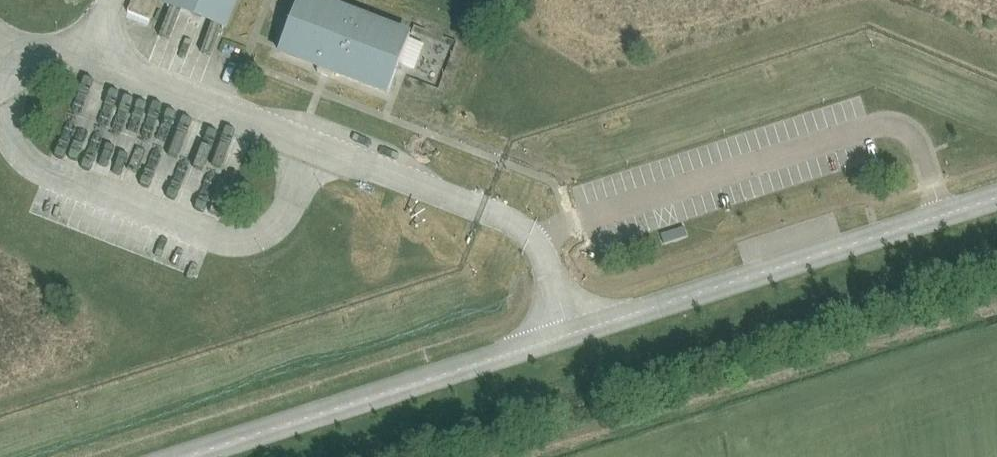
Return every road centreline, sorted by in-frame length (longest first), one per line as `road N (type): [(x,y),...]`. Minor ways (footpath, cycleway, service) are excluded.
road 1 (unclassified): [(571,334),(546,256),(505,219),(87,61)]
road 2 (unclassified): [(996,198),(571,334)]
road 3 (unclassified): [(571,334),(187,456)]

